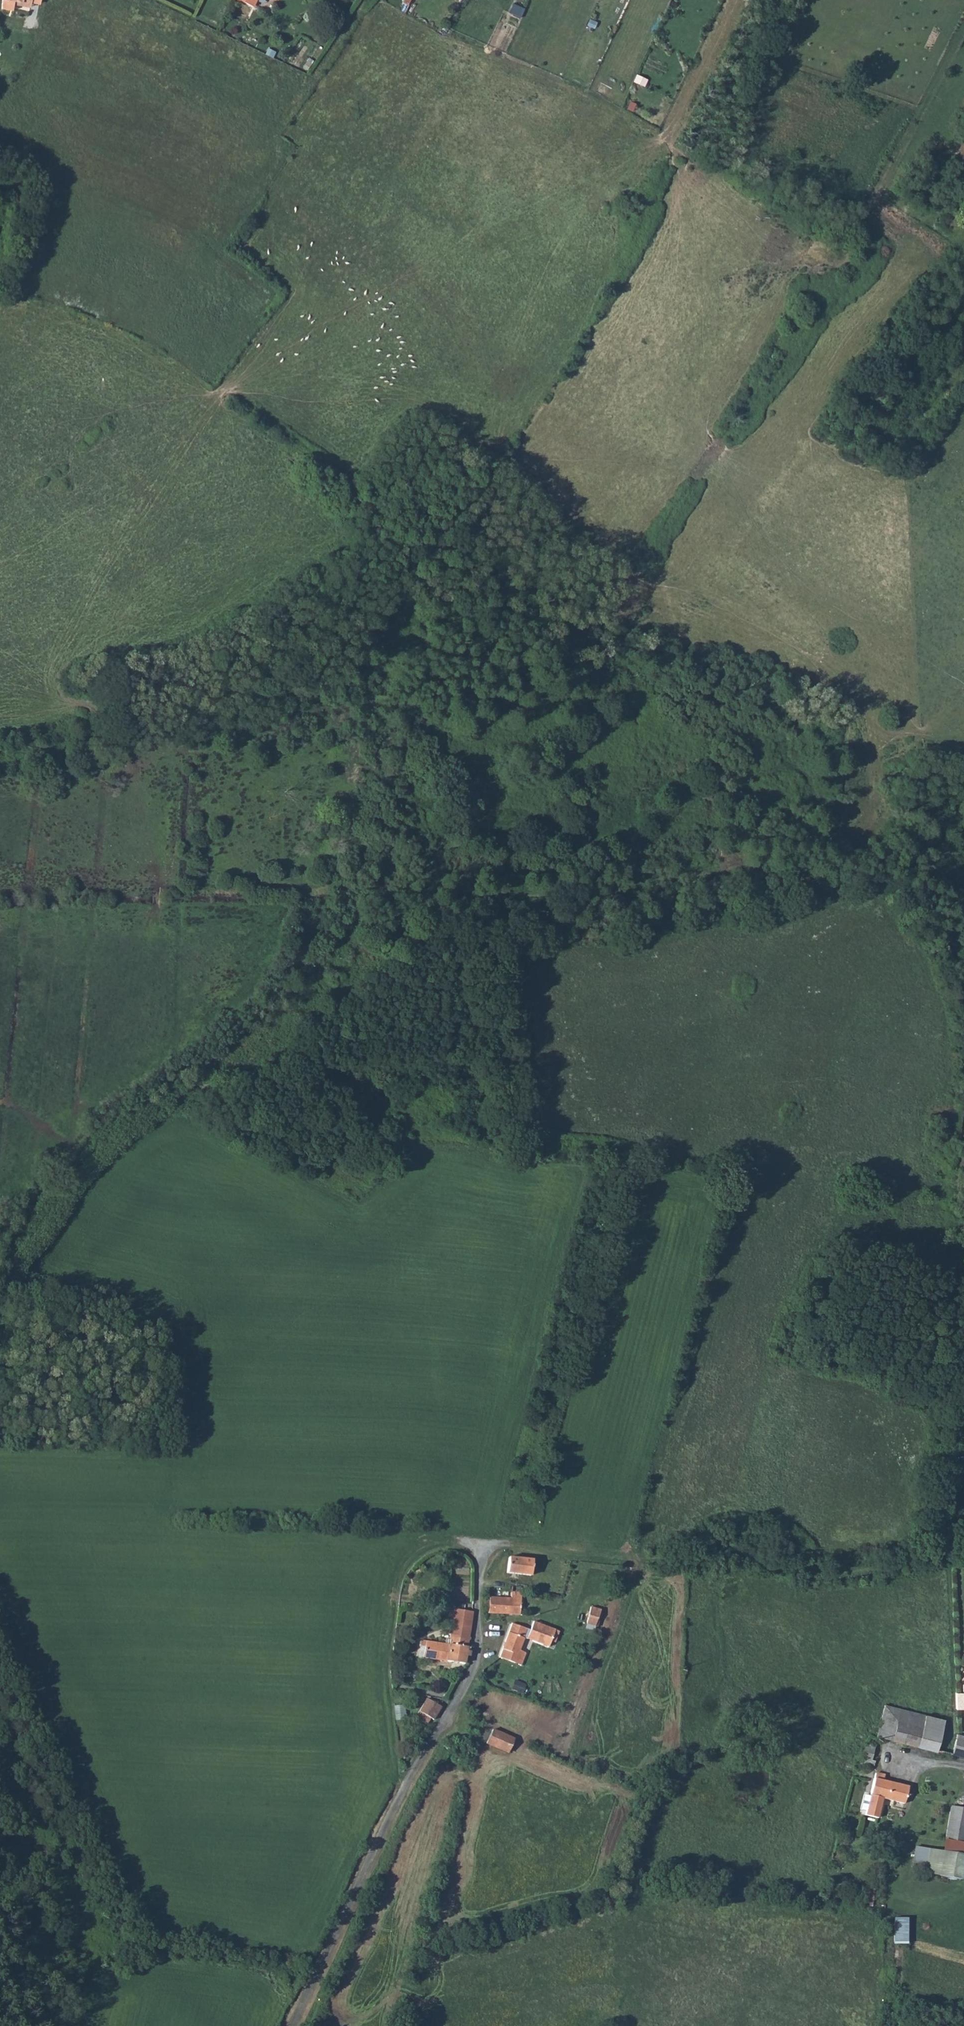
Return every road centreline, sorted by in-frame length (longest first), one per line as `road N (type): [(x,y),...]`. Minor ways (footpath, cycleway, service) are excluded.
road 1 (unclassified): [(294,2025),(392,1809),(474,1671),(483,1543)]

